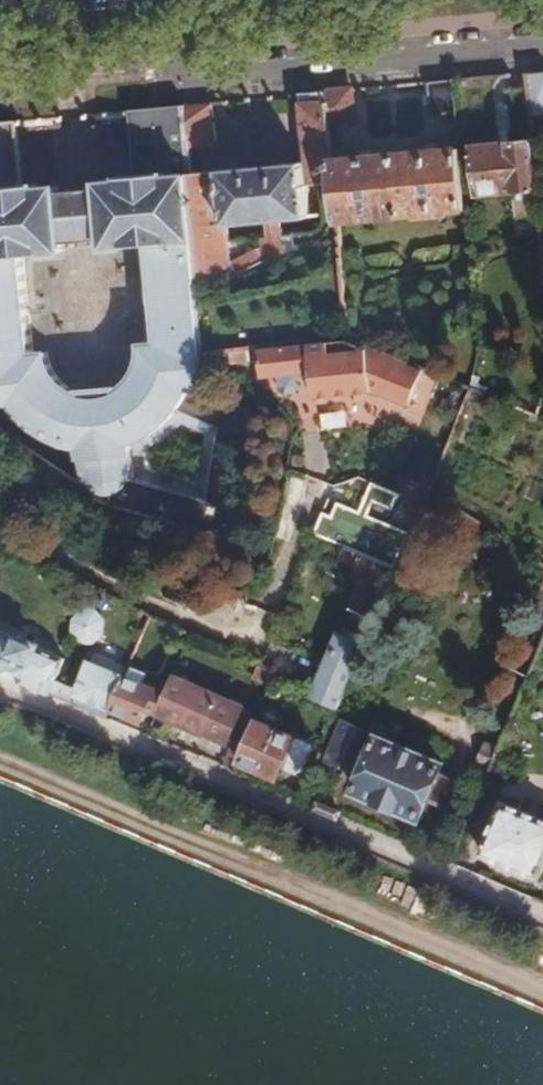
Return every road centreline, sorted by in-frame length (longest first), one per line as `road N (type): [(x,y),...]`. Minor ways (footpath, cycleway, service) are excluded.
road 1 (residential): [(542,908),(0,686)]
road 2 (residential): [(164,80),(542,44)]

